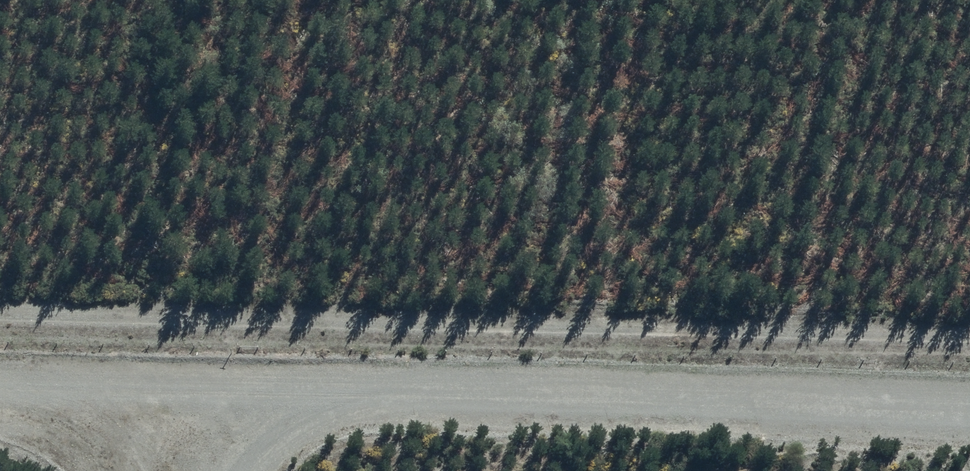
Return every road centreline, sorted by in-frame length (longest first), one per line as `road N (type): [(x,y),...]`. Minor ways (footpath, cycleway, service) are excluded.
road 1 (track): [(0,318),(969,339)]
road 2 (unclassified): [(0,405),(969,421)]

